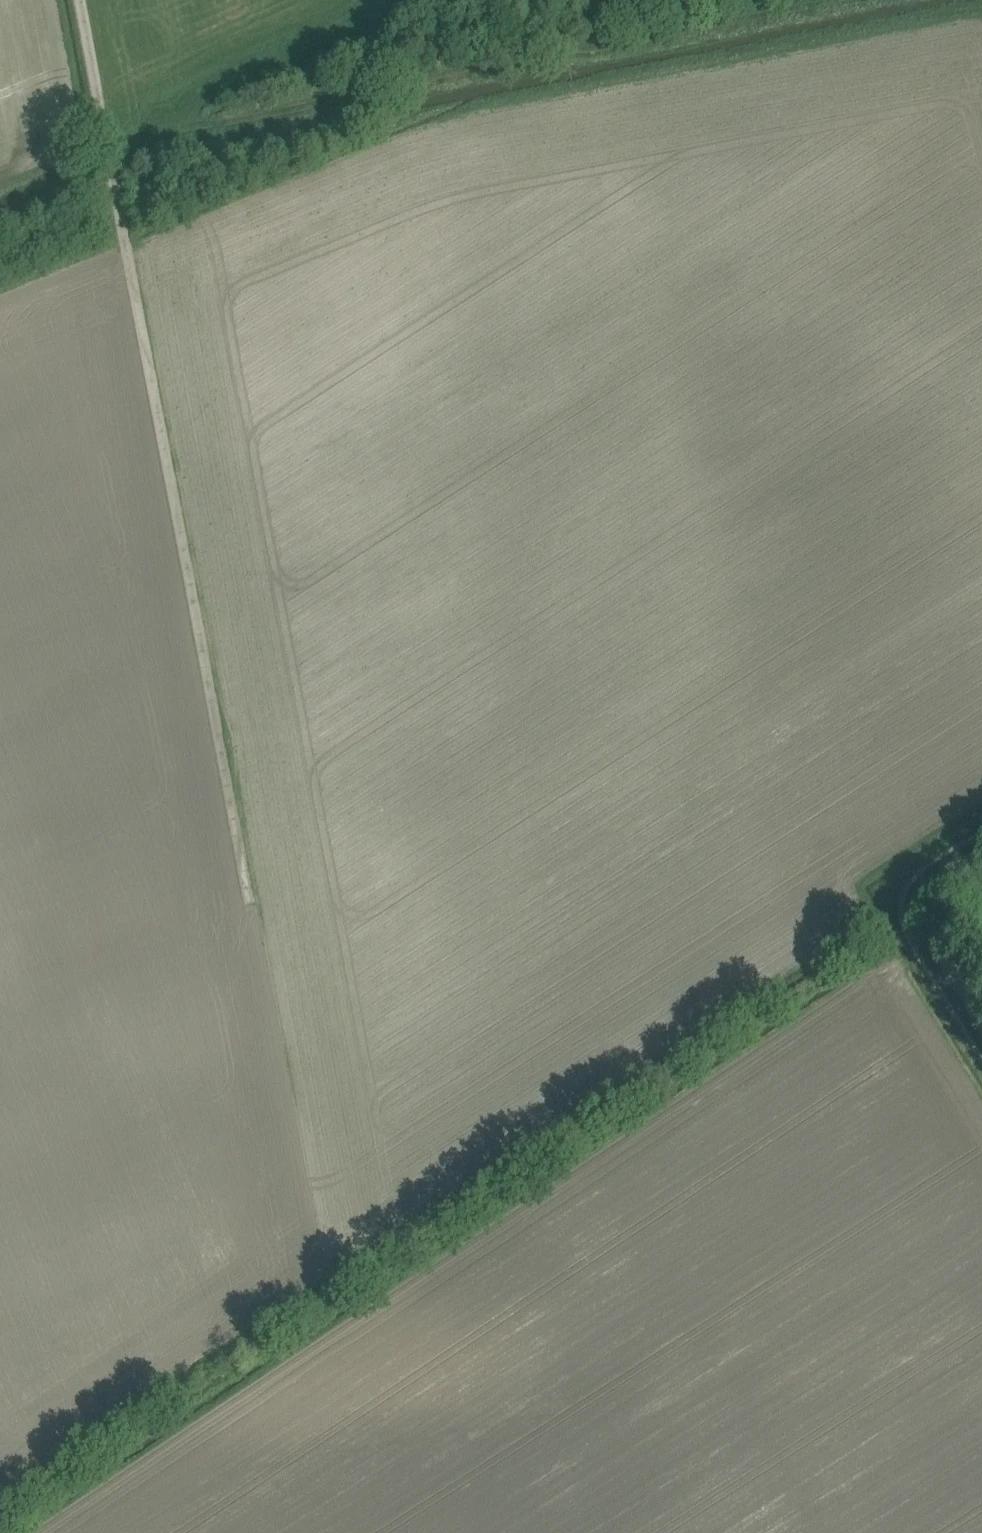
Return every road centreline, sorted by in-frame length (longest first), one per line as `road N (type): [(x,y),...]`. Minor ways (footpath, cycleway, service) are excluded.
road 1 (track): [(78,0),(242,887)]
road 2 (track): [(981,1017),(929,930),(934,900),(951,872),(981,854)]

